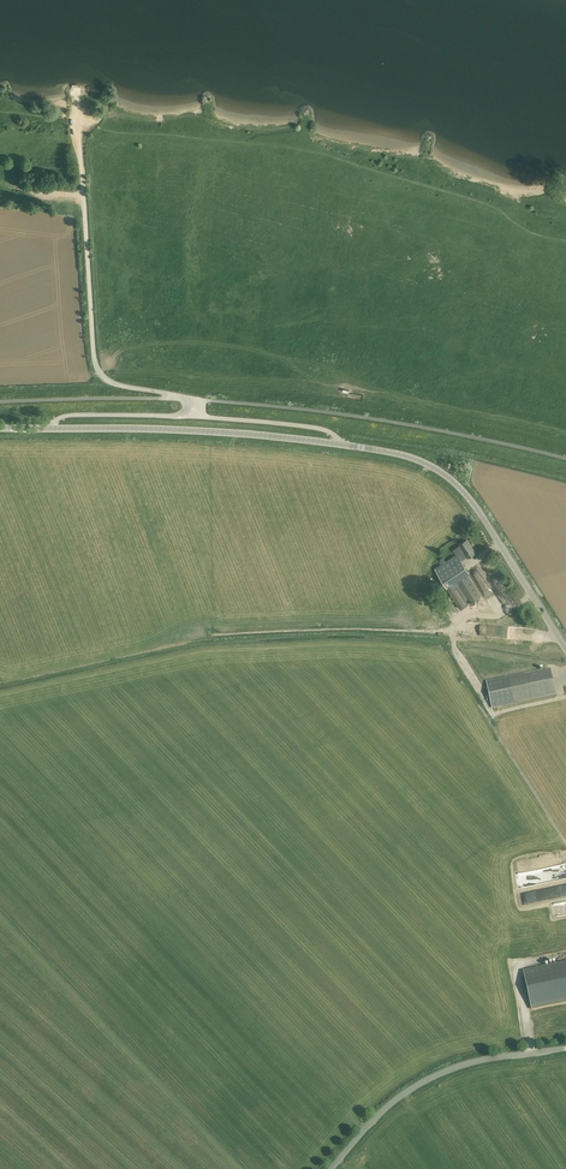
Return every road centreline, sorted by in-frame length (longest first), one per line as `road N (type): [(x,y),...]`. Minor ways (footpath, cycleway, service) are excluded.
road 1 (tertiary): [(565,650),(463,493),(416,460),(336,448)]
road 2 (tertiary): [(44,431),(336,448)]
road 3 (unclassified): [(197,415),(182,399),(100,376),(82,195)]
road 4 (tertiary): [(332,1168),(423,1077),(565,1049)]
road 5 (unclassified): [(197,415),(66,413),(44,431)]
road 6 (unclassified): [(336,448),(320,429),(197,415)]

